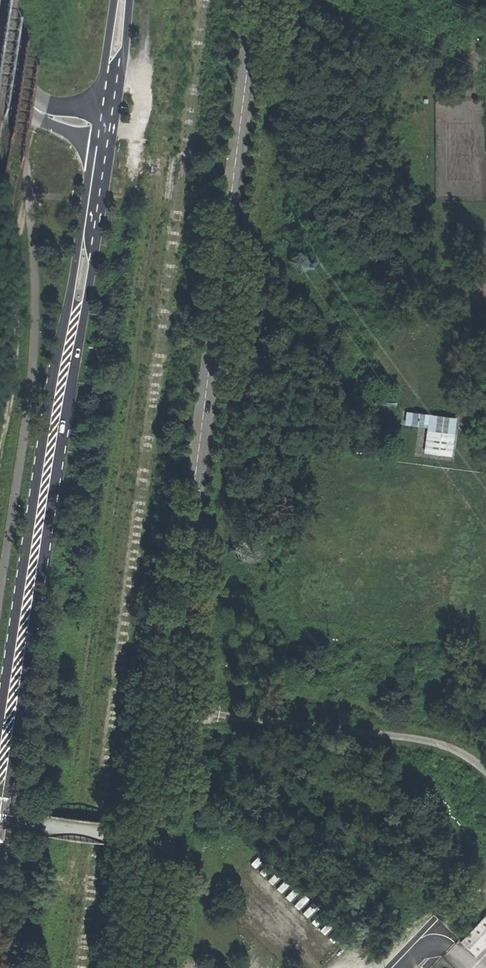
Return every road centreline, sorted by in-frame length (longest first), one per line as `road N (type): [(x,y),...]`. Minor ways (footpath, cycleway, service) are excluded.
road 1 (unclassified): [(258,0),(169,712)]
road 2 (secondary): [(103,157),(0,786)]
road 3 (unclassified): [(169,712),(432,740),(485,771)]
road 4 (unclassified): [(169,712),(138,967)]

